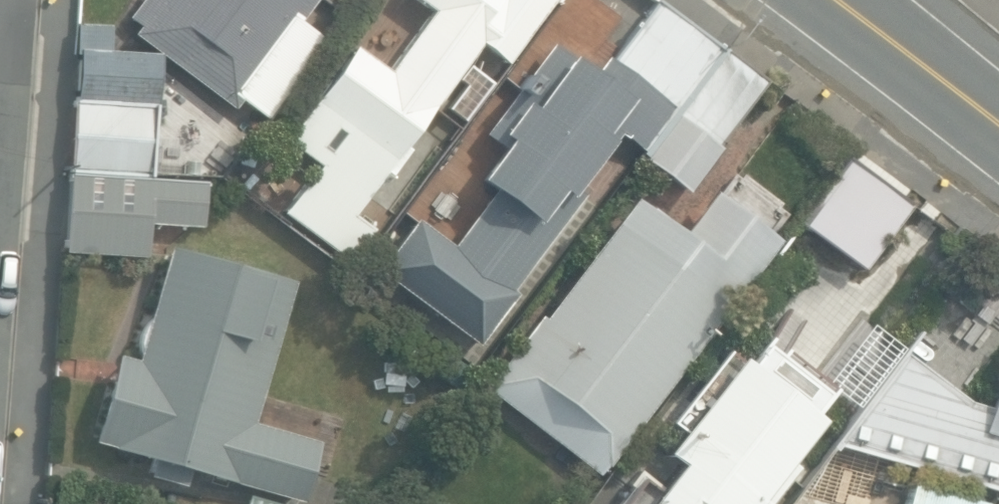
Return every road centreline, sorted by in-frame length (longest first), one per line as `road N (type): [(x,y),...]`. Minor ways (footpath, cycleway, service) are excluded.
road 1 (tertiary): [(833,0),(998,124)]

